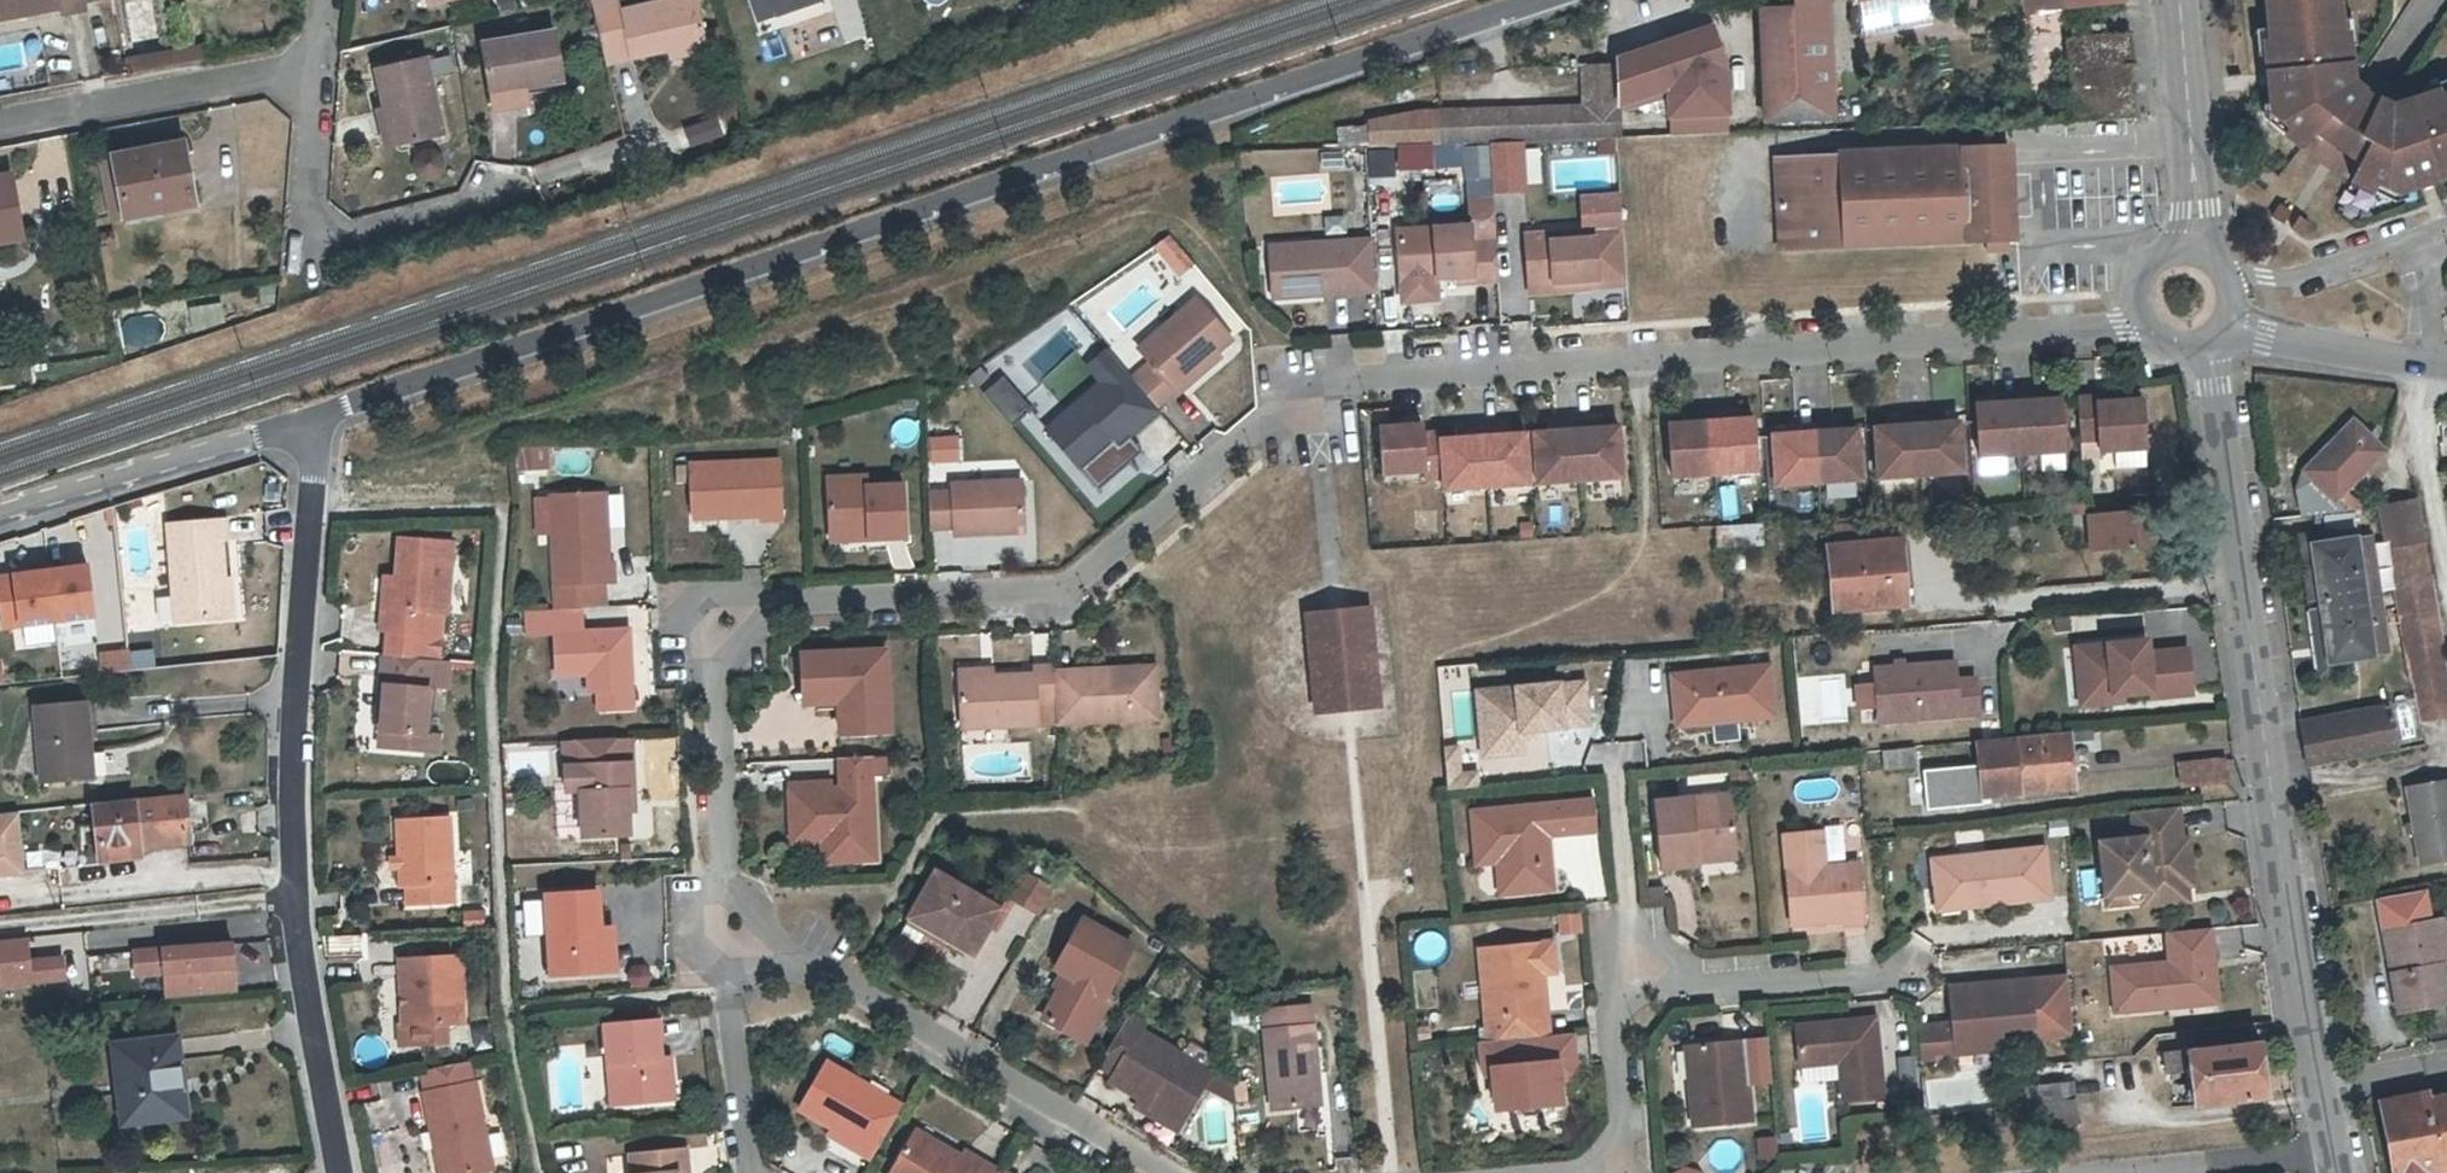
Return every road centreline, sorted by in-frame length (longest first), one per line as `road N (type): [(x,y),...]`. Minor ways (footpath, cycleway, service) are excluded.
road 1 (residential): [(733,923),(717,644),(726,621),(775,604),(1068,590),(1309,383),(2071,332),(2133,314)]
road 2 (residential): [(1550,0),(314,419)]
road 3 (tertiary): [(2330,1153),(2205,343)]
road 4 (residential): [(339,1172),(294,901),(297,604),(314,419)]
road 5 (residential): [(1617,1172),(1611,1002),(1636,969),(1692,986),(1911,969)]
road 6 (residential): [(1146,1172),(957,1049),(842,982),(750,940),(733,923)]
road 7 (residential): [(319,61),(315,241),(521,187)]
road 8 (residential): [(0,517),(314,419)]
road 9 (residential): [(319,61),(0,122)]
road 10 (residential): [(2050,1171),(2330,1153)]
road 11 (residential): [(733,923),(750,1172)]
road 12 (tertiary): [(2183,246),(2195,208),(2176,0)]
road 13 (tertiary): [(2427,362),(2226,323)]
road 14 (residential): [(2417,238),(2291,276),(2227,274)]
road 15 (residential): [(2417,238),(2427,362)]

